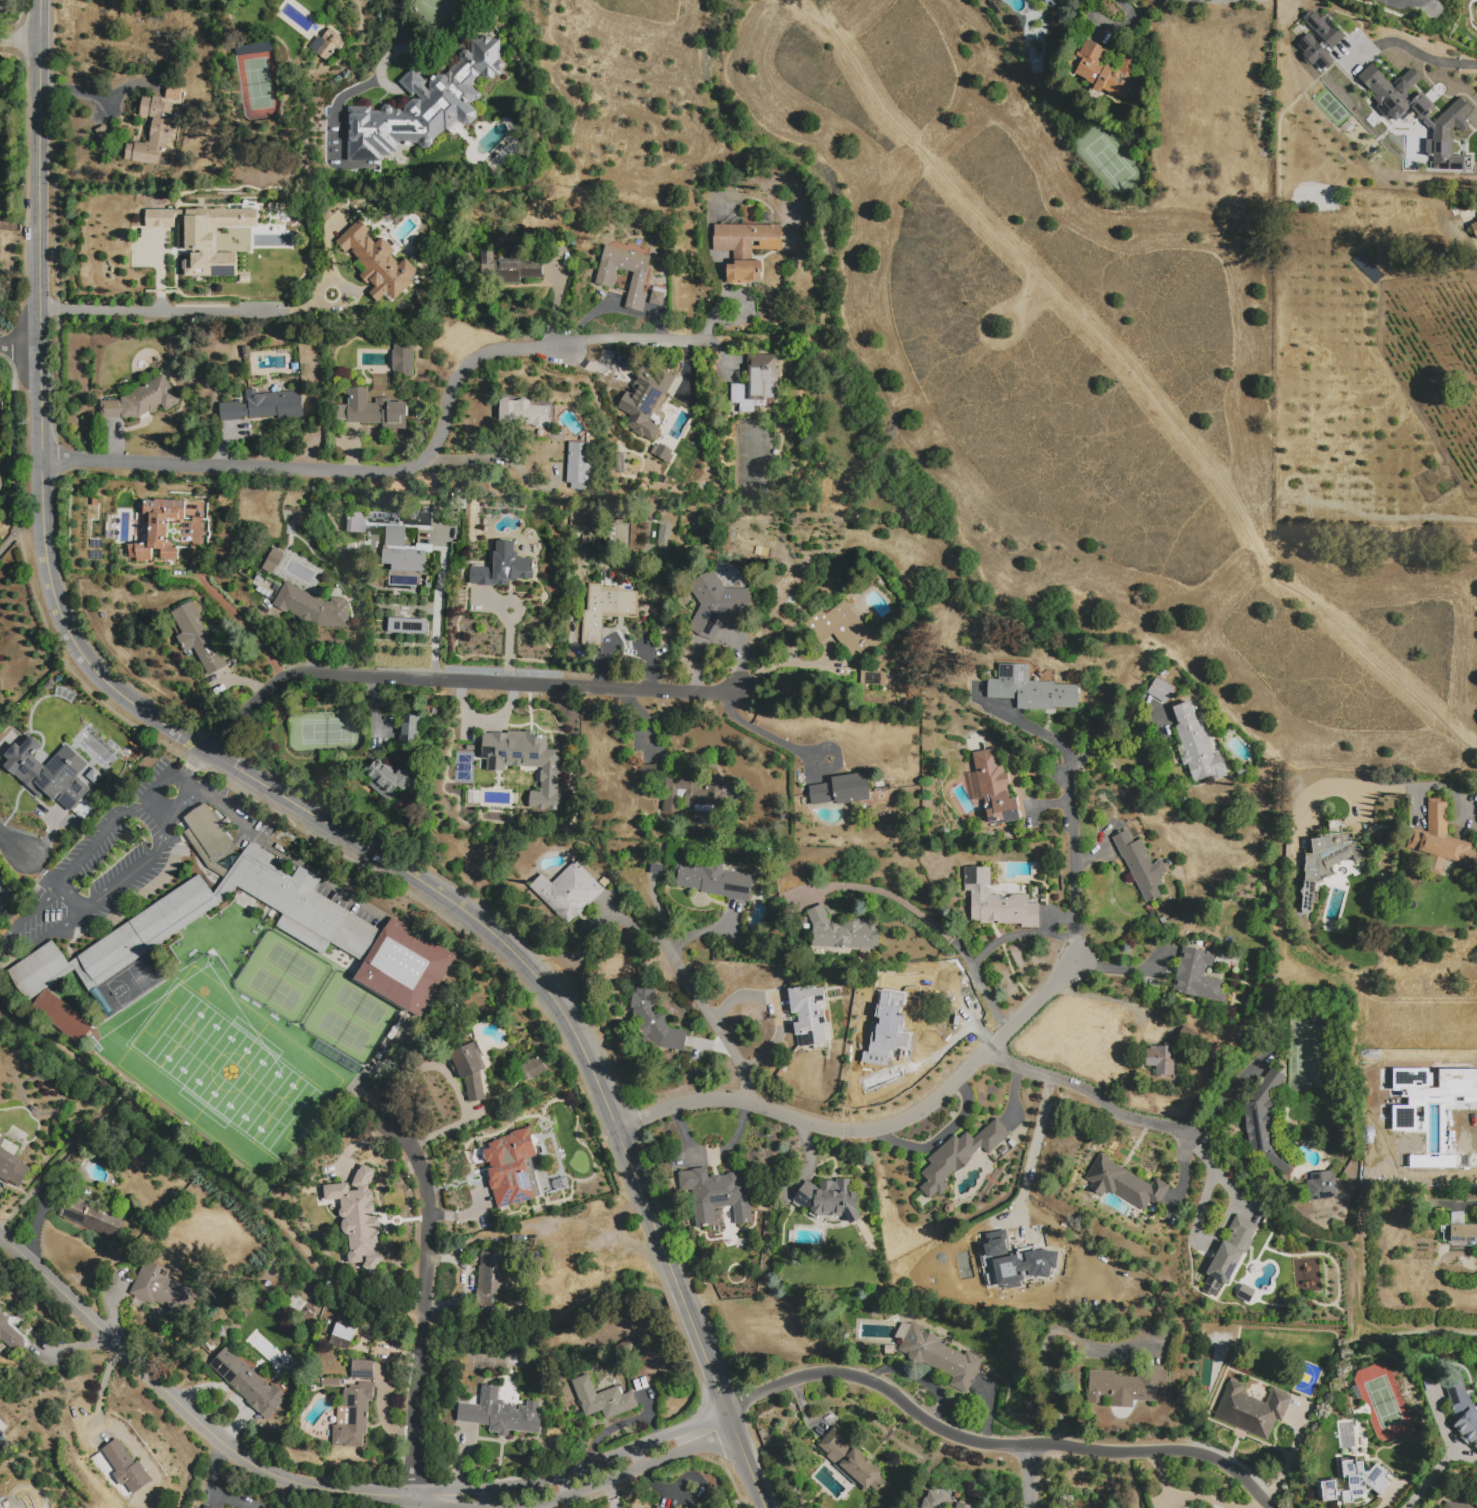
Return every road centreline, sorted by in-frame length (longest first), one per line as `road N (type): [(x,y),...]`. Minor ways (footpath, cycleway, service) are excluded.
road 1 (tertiary): [(763,1507),(590,1066),(541,981),(450,900),(127,701),(73,642),(51,586),(42,521),(39,0)]
road 2 (residential): [(729,1423),(743,1401),(834,1373),(865,1378),(925,1421),(983,1444),(1204,1454),(1272,1507)]
road 3 (residential): [(567,348),(517,347),(473,361),(448,397),(438,441),(406,471),(40,460)]
road 4 (residential): [(739,687),(718,694),(295,674),(204,750)]
road 5 (residential): [(1077,962),(920,1112),(878,1128),(829,1128),(746,1102),(700,1099),(615,1129)]
road 6 (residential): [(414,1494),(331,1491),(260,1469),(210,1433),(0,1238)]
road 7 (residential): [(414,1494),(429,1198),(422,1165),(389,1113)]
road 8 (residential): [(729,1423),(711,1421),(565,1475),(414,1494)]
road 9 (residential): [(39,310),(308,312),(323,305)]
road 10 (residential): [(523,1507),(549,1505),(718,1437),(729,1423)]

